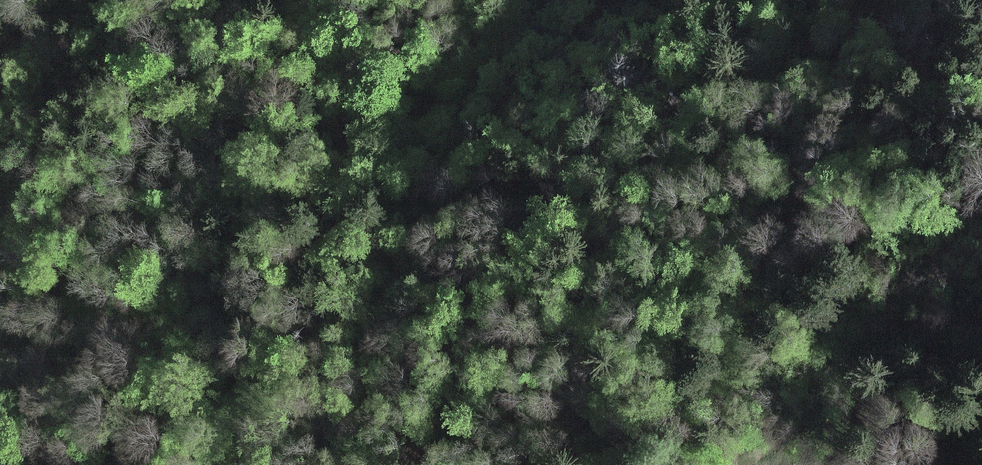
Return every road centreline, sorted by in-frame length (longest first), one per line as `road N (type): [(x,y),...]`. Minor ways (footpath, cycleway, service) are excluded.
road 1 (track): [(578,464),(571,334),(596,249),(691,106),(698,85),(691,68),(666,66),(625,130),(507,237),(462,336),(431,464)]
road 2 (track): [(340,464),(322,340),(330,161),(362,132),(485,56),(547,0)]

